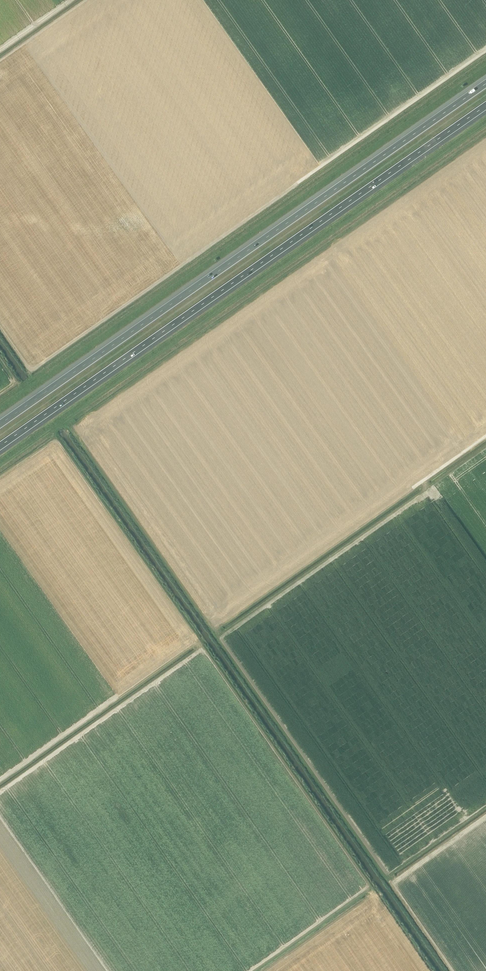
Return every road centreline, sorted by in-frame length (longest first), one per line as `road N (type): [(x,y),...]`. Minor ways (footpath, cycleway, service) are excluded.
road 1 (motorway): [(485,84),(0,425)]
road 2 (motorway): [(0,446),(485,105)]
road 3 (track): [(485,51),(297,183)]

